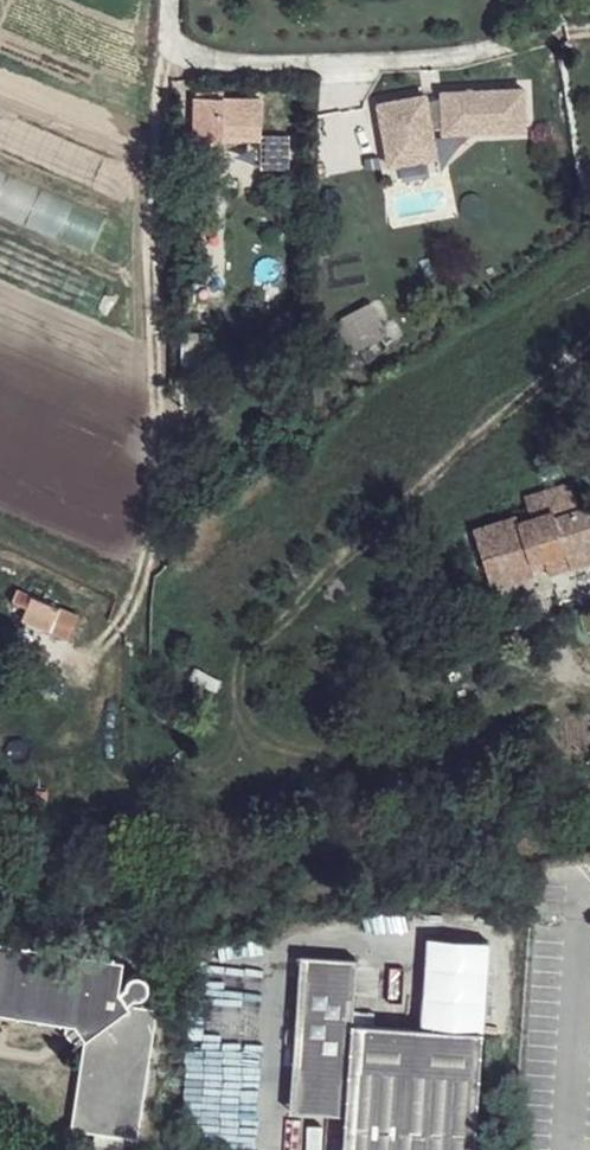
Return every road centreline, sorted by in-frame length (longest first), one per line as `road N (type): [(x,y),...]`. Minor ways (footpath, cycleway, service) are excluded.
road 1 (track): [(132,623),(156,553),(175,49)]
road 2 (track): [(589,26),(459,55),(329,65),(212,64),(175,49)]

